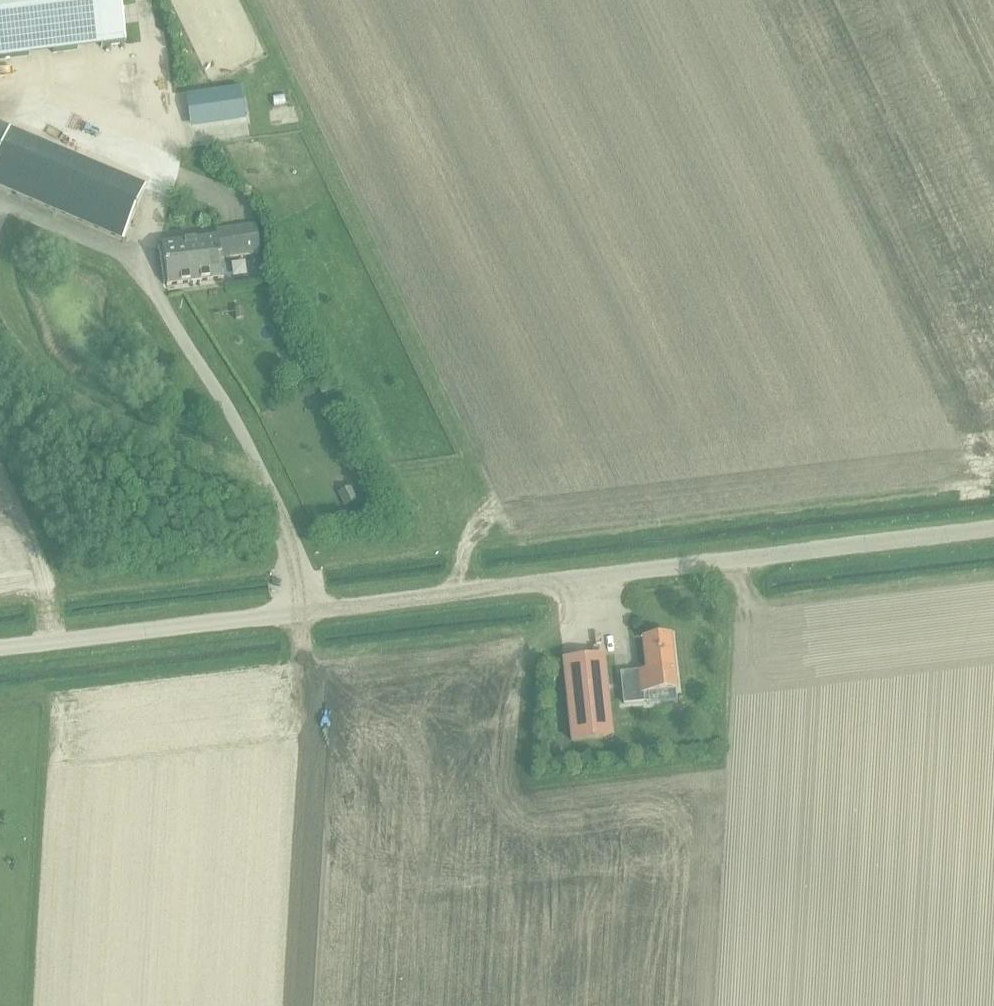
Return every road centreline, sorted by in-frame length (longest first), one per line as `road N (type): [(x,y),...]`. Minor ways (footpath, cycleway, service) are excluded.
road 1 (unclassified): [(0,646),(993,531)]

